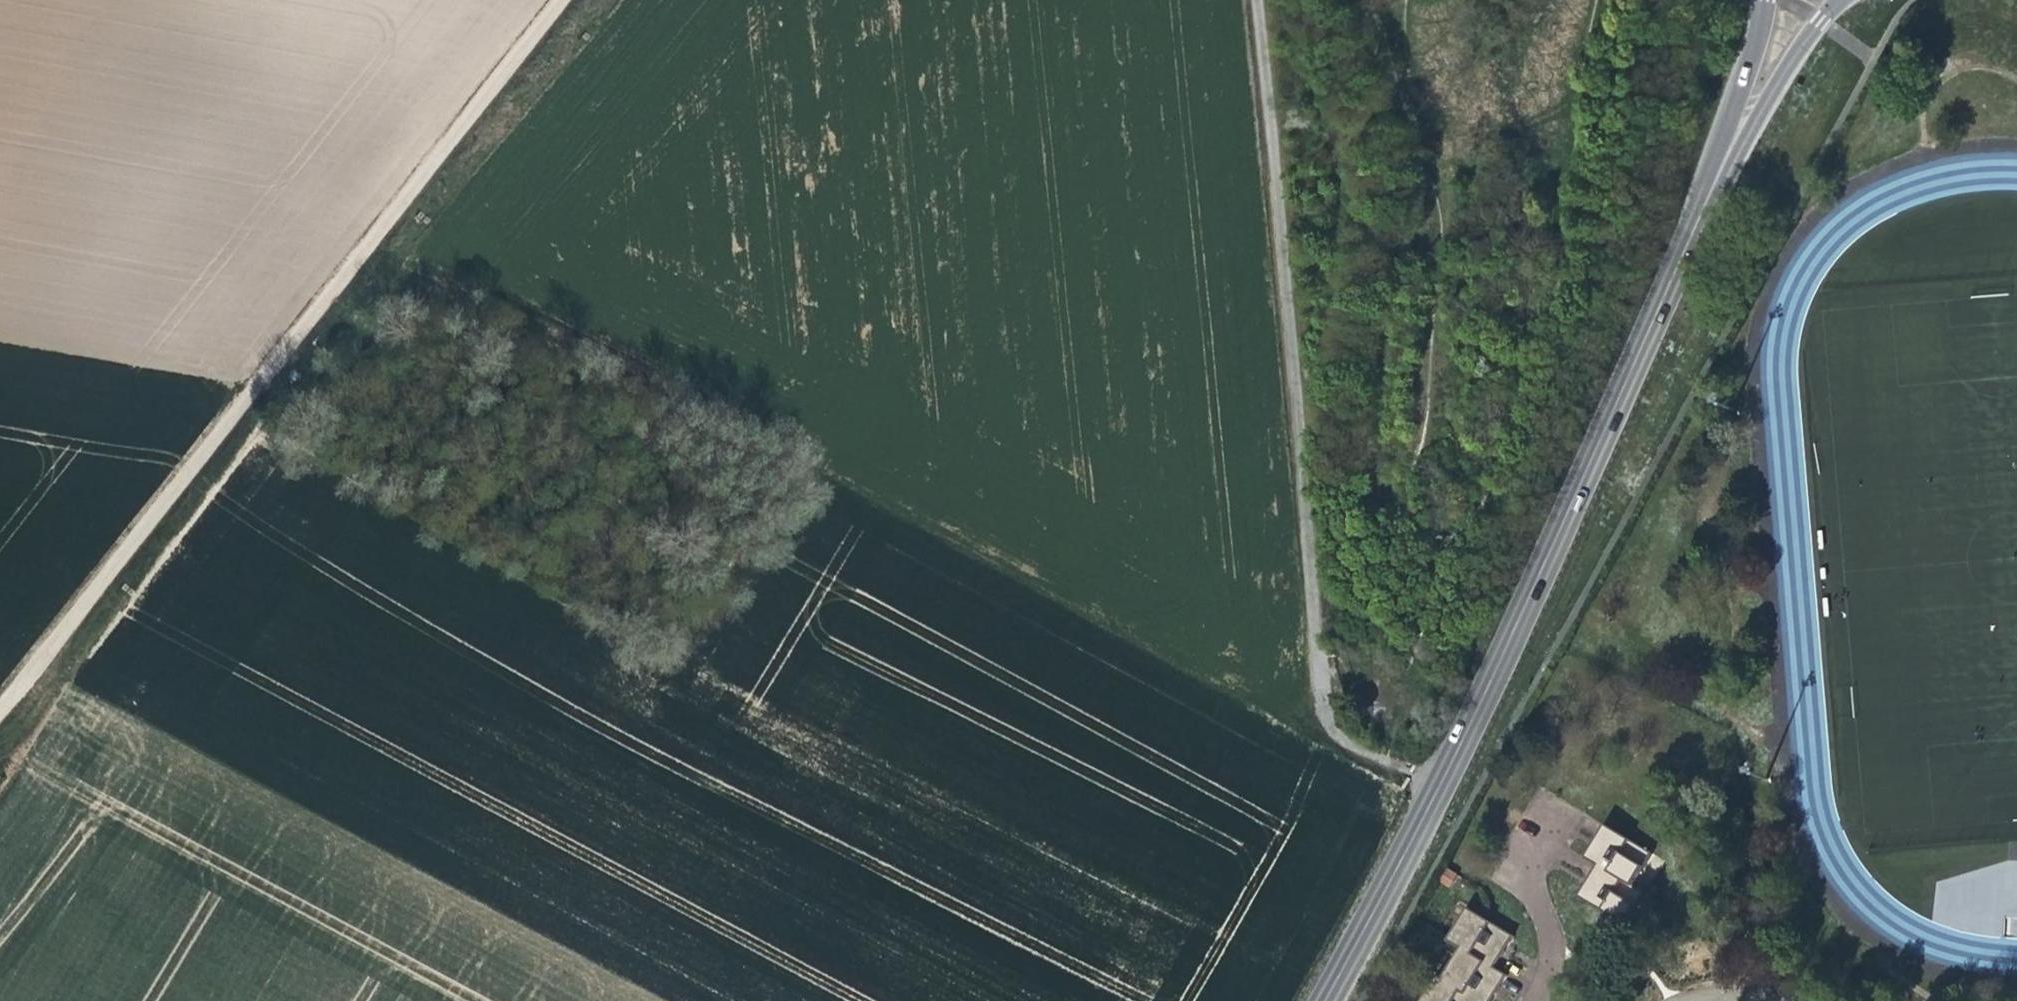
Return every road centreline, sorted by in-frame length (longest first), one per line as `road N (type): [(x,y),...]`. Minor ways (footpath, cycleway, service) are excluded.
road 1 (track): [(568,0),(0,724)]
road 2 (unclassified): [(1445,786),(1333,734),(1257,0)]
road 3 (tertiary): [(1445,786),(1571,526),(1735,135)]
road 4 (tertiary): [(1329,1000),(1445,786)]
road 5 (tertiary): [(1735,135),(1841,0)]
road 6 (tertiary): [(1762,0),(1735,135)]

